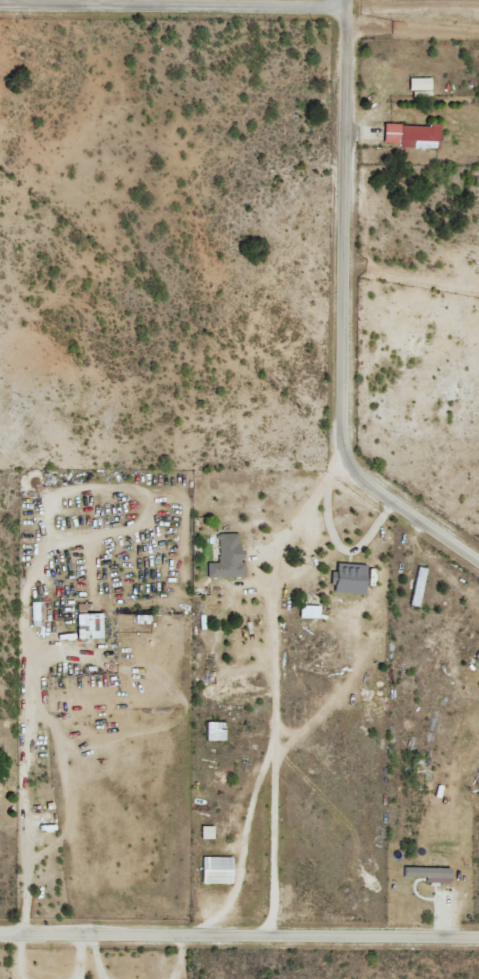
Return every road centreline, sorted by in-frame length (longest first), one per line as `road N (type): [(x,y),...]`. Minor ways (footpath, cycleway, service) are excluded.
road 1 (residential): [(478,559),(345,461),(337,0)]
road 2 (residential): [(0,935),(478,938)]
road 3 (residential): [(0,4),(337,7)]

